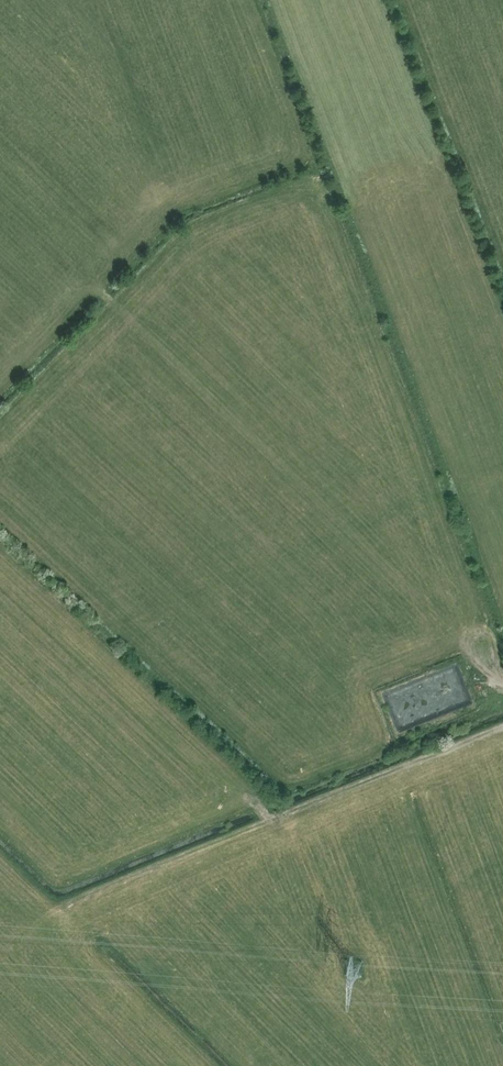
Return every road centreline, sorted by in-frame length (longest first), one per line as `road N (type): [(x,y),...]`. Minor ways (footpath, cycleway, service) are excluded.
road 1 (track): [(502,726),(53,909)]

